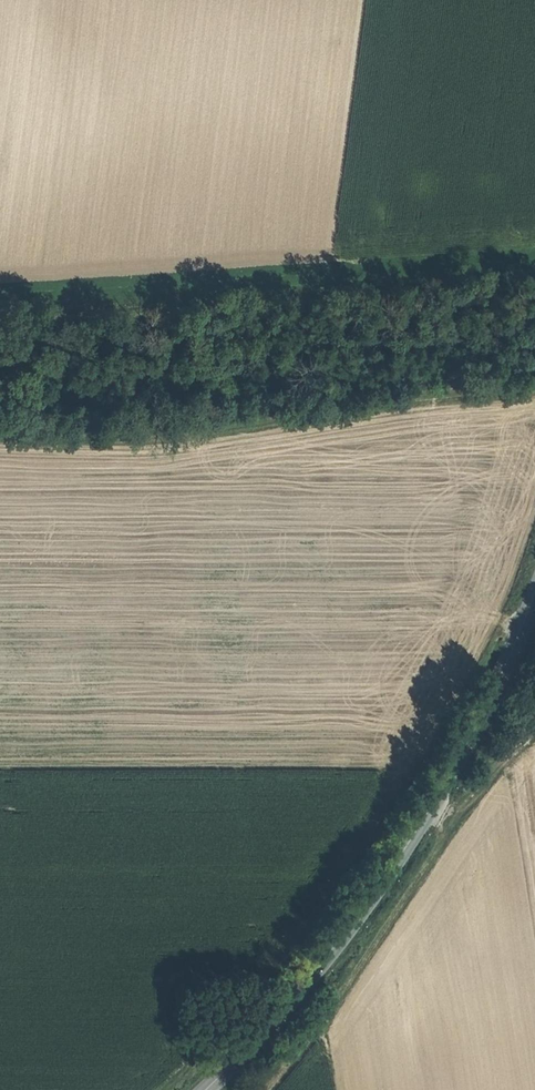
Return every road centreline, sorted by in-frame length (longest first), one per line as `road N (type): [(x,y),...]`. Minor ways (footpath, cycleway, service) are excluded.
road 1 (secondary): [(534,595),(451,777),(353,925),(207,1089)]
road 2 (track): [(534,394),(115,440),(0,439)]
road 3 (track): [(534,738),(446,819),(428,812)]

